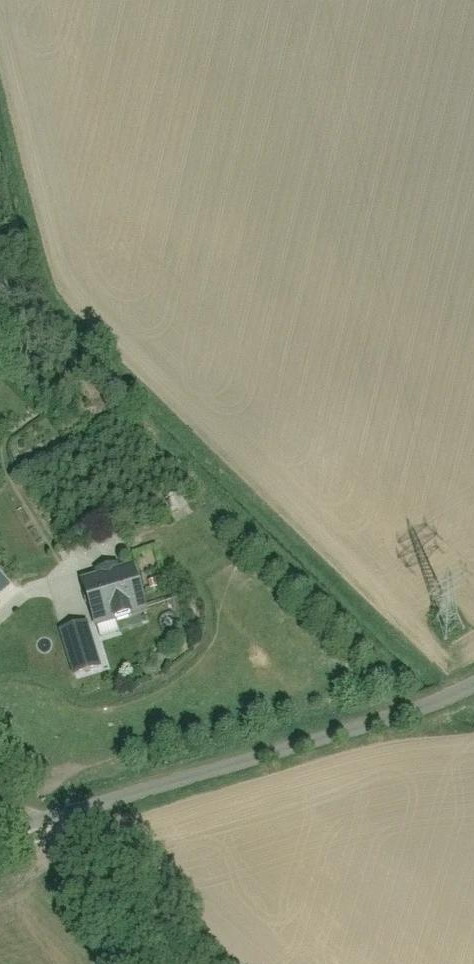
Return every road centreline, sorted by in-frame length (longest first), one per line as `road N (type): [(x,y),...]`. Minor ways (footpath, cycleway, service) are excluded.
road 1 (unclassified): [(473,690),(431,712),(359,732),(20,813)]
road 2 (unclassified): [(20,813),(180,963)]

